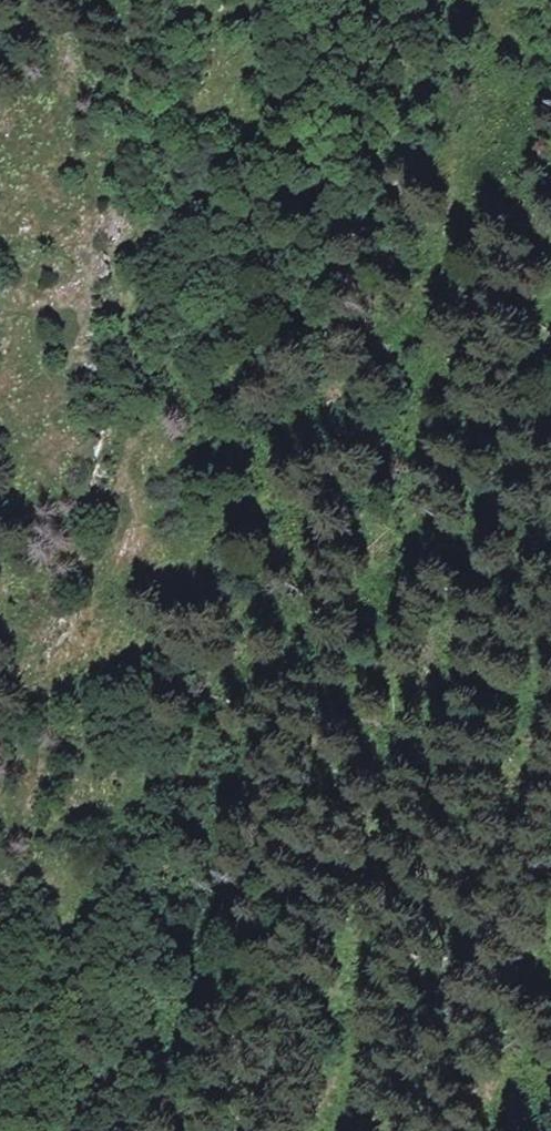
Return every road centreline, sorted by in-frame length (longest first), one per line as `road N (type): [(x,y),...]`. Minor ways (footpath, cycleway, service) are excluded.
road 1 (track): [(360,1130),(420,491),(485,170)]

